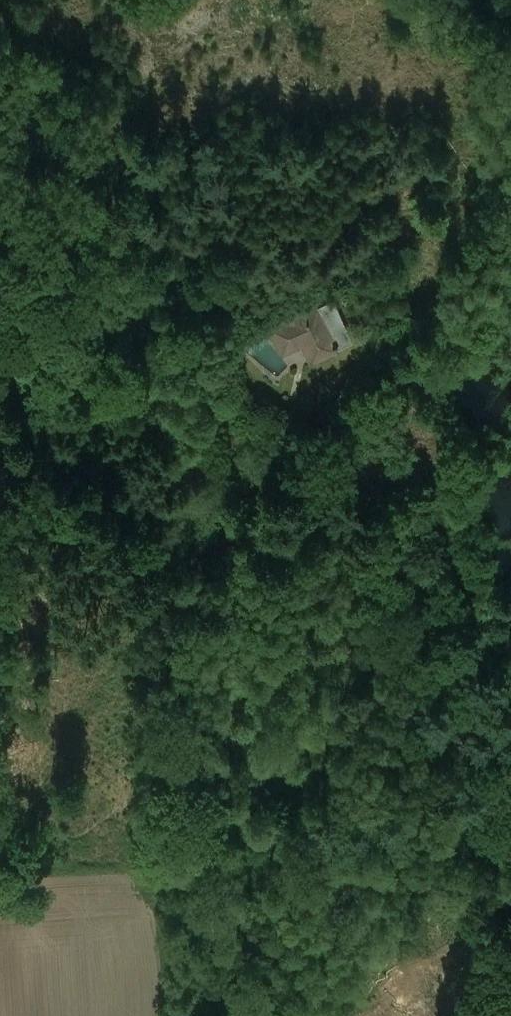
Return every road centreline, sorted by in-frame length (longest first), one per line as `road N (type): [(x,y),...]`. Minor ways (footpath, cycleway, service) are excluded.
road 1 (track): [(510,891),(378,489),(289,385)]
road 2 (track): [(0,849),(134,831)]

